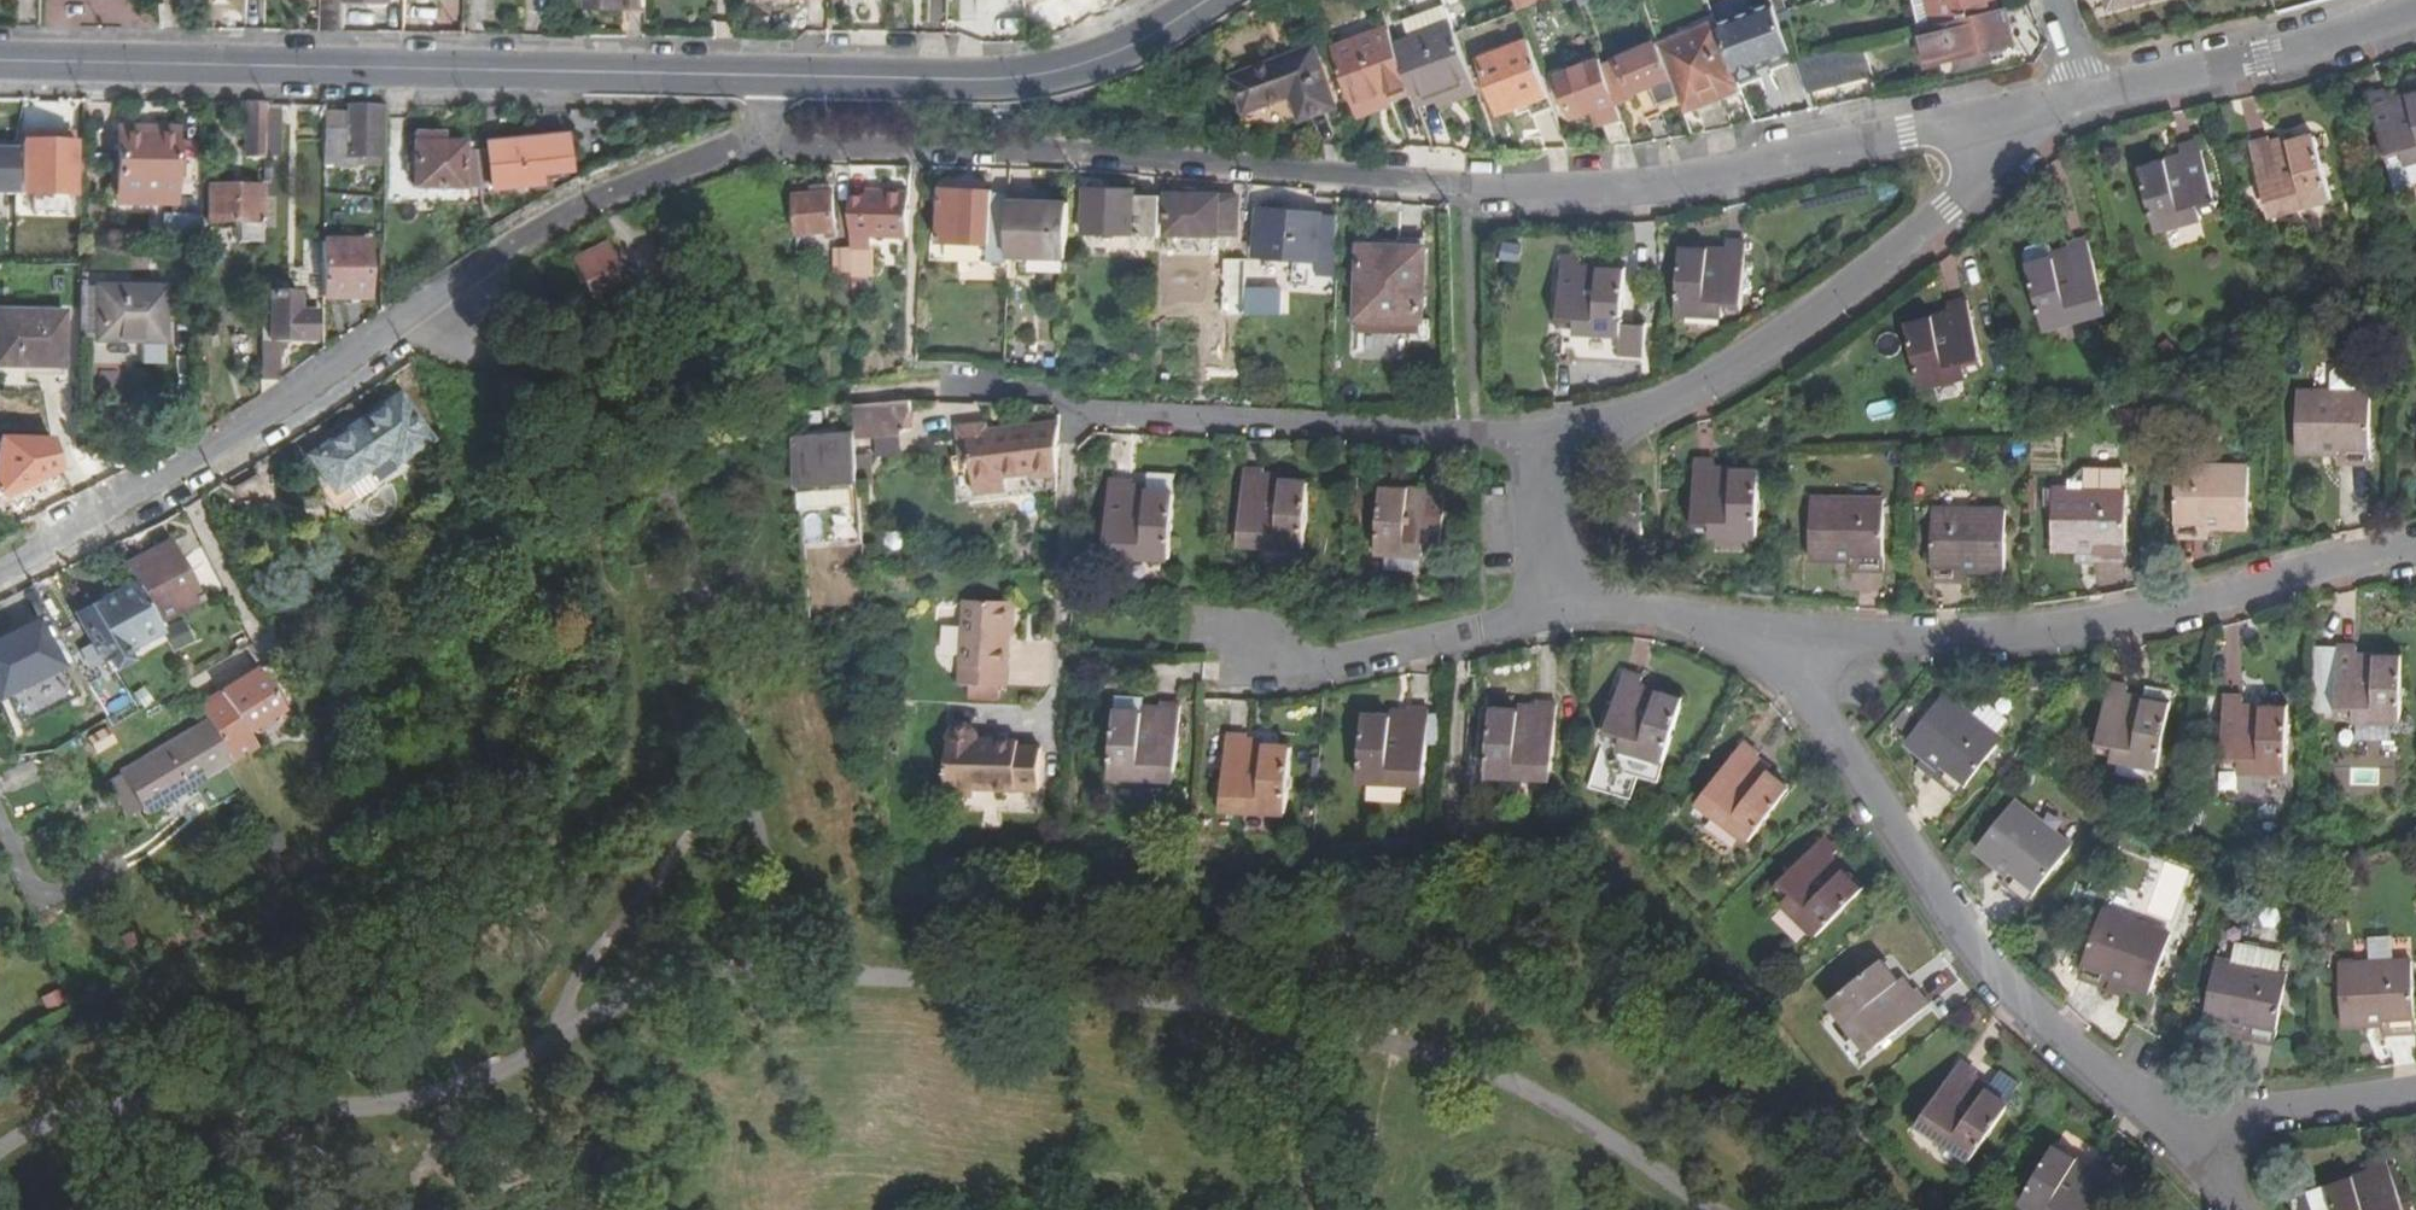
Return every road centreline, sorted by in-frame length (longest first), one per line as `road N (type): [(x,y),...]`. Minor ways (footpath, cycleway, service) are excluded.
road 1 (residential): [(2084,100),(1828,154),(1628,185),(1477,187),(990,150),(785,147),(765,133),(764,81)]
road 2 (residential): [(737,150),(577,213),(185,464),(0,564)]
road 3 (track): [(607,600),(630,718),(623,770),(592,805),(518,848),(177,992),(103,1087),(81,1102),(81,1114)]
road 4 (secondary): [(0,62),(764,81)]
road 5 (residential): [(2184,1138),(2042,1042),(1962,951),(1787,647)]
road 6 (residential): [(1787,647),(1906,652),(2415,555)]
road 7 (residential): [(1566,456),(1822,313),(2084,100)]
road 8 (residential): [(1091,414),(1477,429),(1566,456)]
road 9 (secondary): [(764,81),(904,85),(1094,63),(1204,0)]
road 10 (residential): [(1200,630),(1322,666),(1574,607)]
road 11 (residential): [(2415,11),(2258,61),(2084,100)]
road 12 (residential): [(2184,1138),(2415,1096)]
road 13 (residential): [(1574,607),(1626,608),(1787,647)]
road 14 (residential): [(1574,607),(1549,522),(1566,456)]

